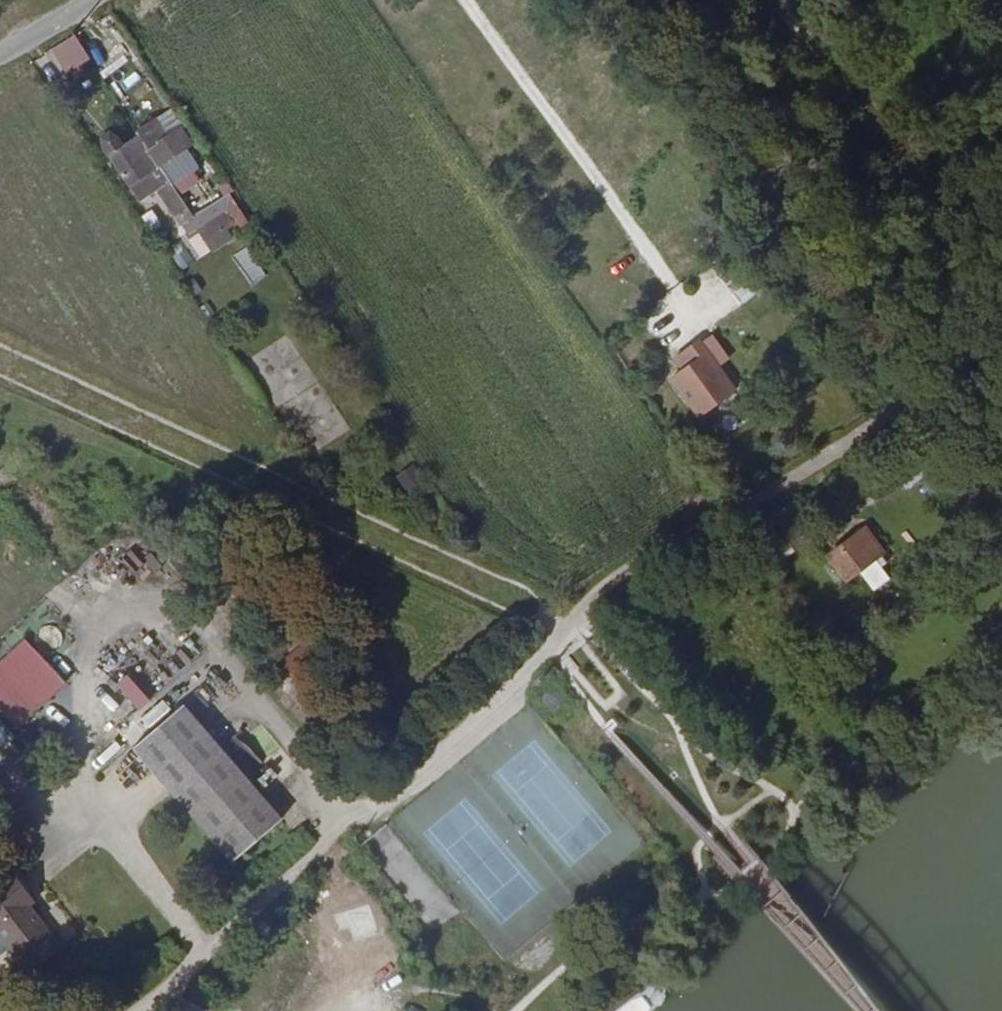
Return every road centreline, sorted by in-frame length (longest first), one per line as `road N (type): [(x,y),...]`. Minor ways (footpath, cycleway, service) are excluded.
road 1 (unclassified): [(141,1010),(479,718),(613,583)]
road 2 (track): [(1001,312),(862,418),(613,583)]
road 3 (track): [(673,298),(568,166),(458,0)]

